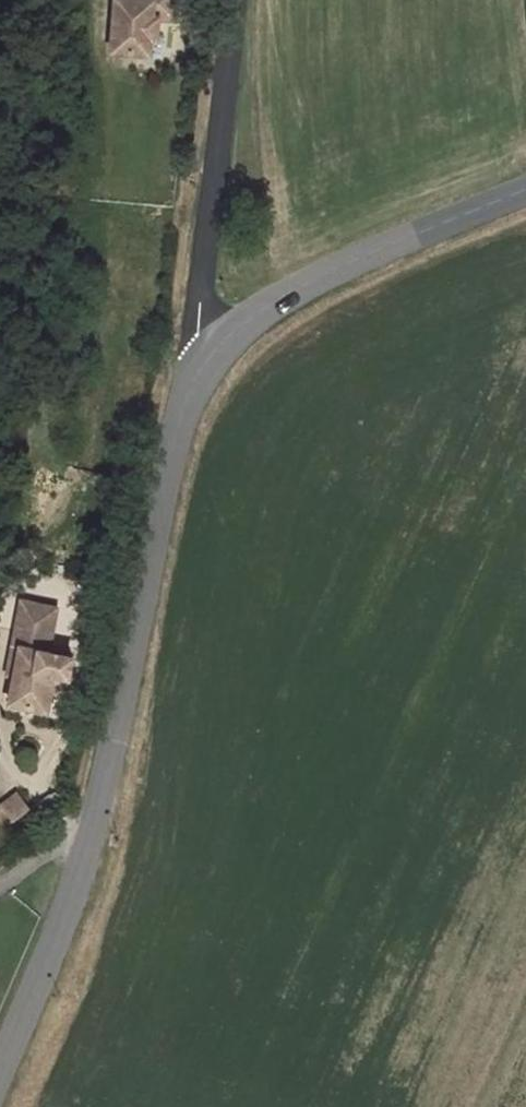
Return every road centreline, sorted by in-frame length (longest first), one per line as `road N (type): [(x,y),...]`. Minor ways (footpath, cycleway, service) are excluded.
road 1 (tertiary): [(0,1073),(89,835),(178,422),(202,362)]
road 2 (tertiary): [(202,362),(243,323),(339,266),(525,194)]
road 3 (unclassified): [(202,362),(194,312),(226,0)]

